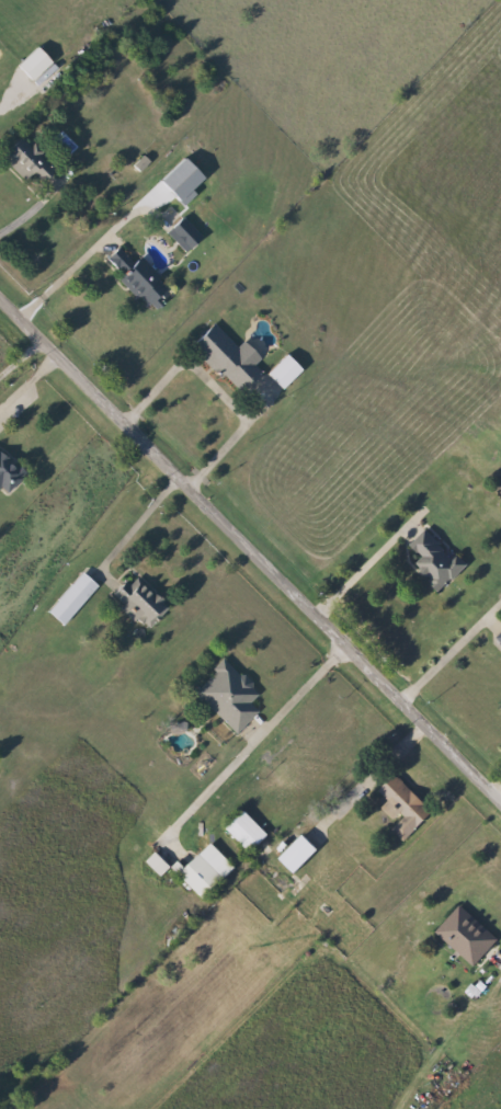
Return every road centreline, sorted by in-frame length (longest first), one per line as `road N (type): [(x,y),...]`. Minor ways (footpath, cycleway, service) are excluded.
road 1 (residential): [(0,294),(500,798)]
road 2 (residential): [(158,857),(348,642)]
road 3 (residential): [(195,490),(246,424),(205,374),(187,364),(175,370),(129,424)]
road 4 (residential): [(324,819),(430,724)]

